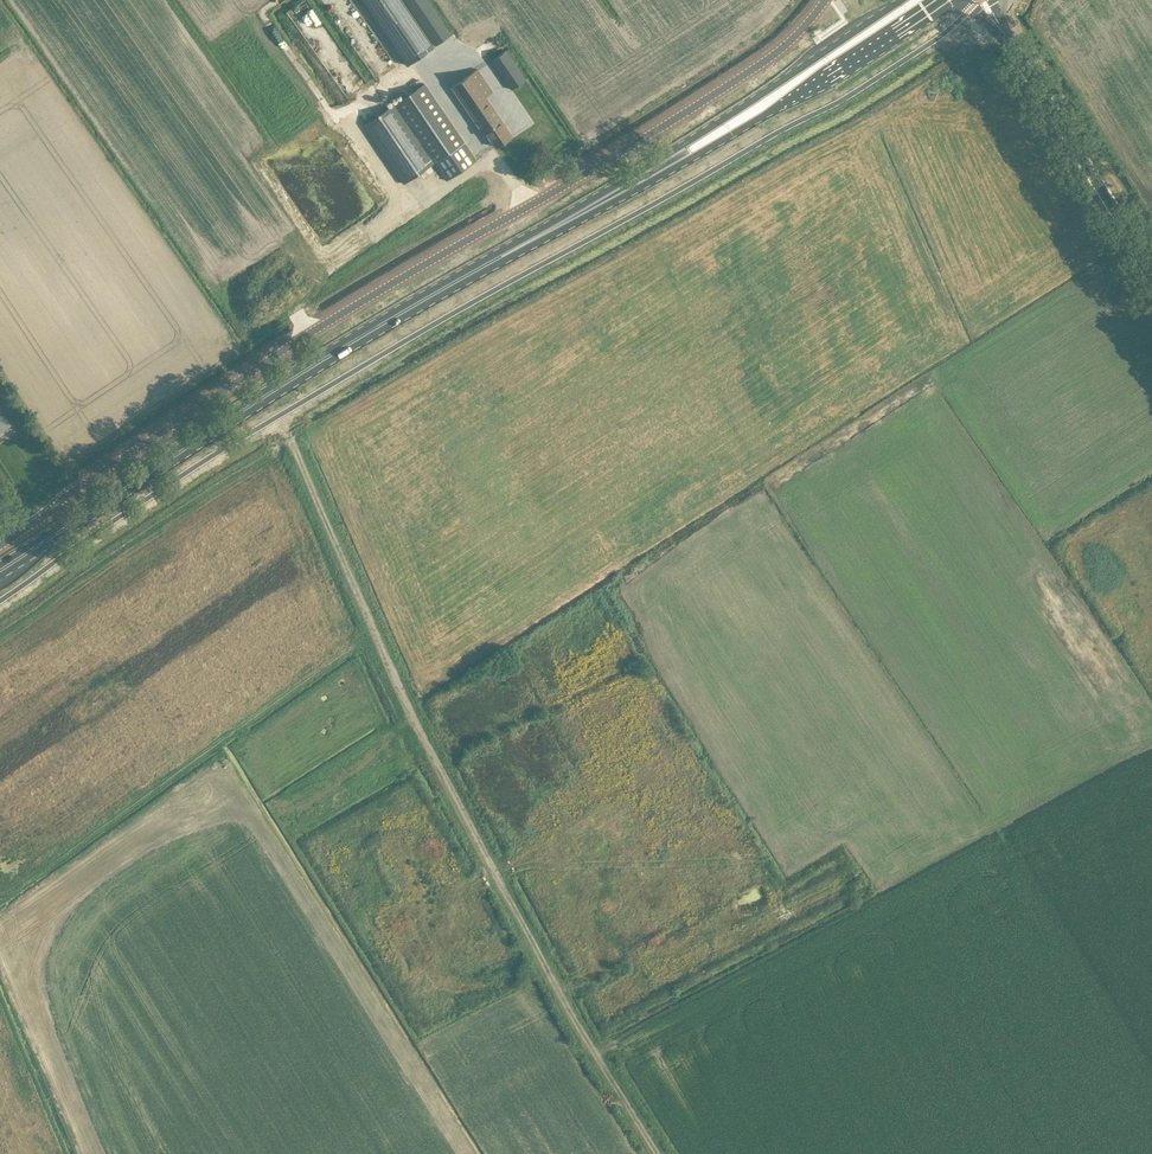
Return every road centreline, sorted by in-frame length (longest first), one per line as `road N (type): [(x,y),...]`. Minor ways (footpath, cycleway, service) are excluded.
road 1 (unclassified): [(824,0),(784,46),(740,77),(292,344),(0,545)]
road 2 (unclassified): [(656,1153),(595,1057),(418,725),(286,431)]
road 3 (primary): [(0,570),(351,341),(633,181)]
road 4 (primary): [(633,181),(766,115),(944,0)]
road 5 (primary): [(901,0),(633,181)]
road 6 (unclassified): [(1151,267),(1002,30)]

